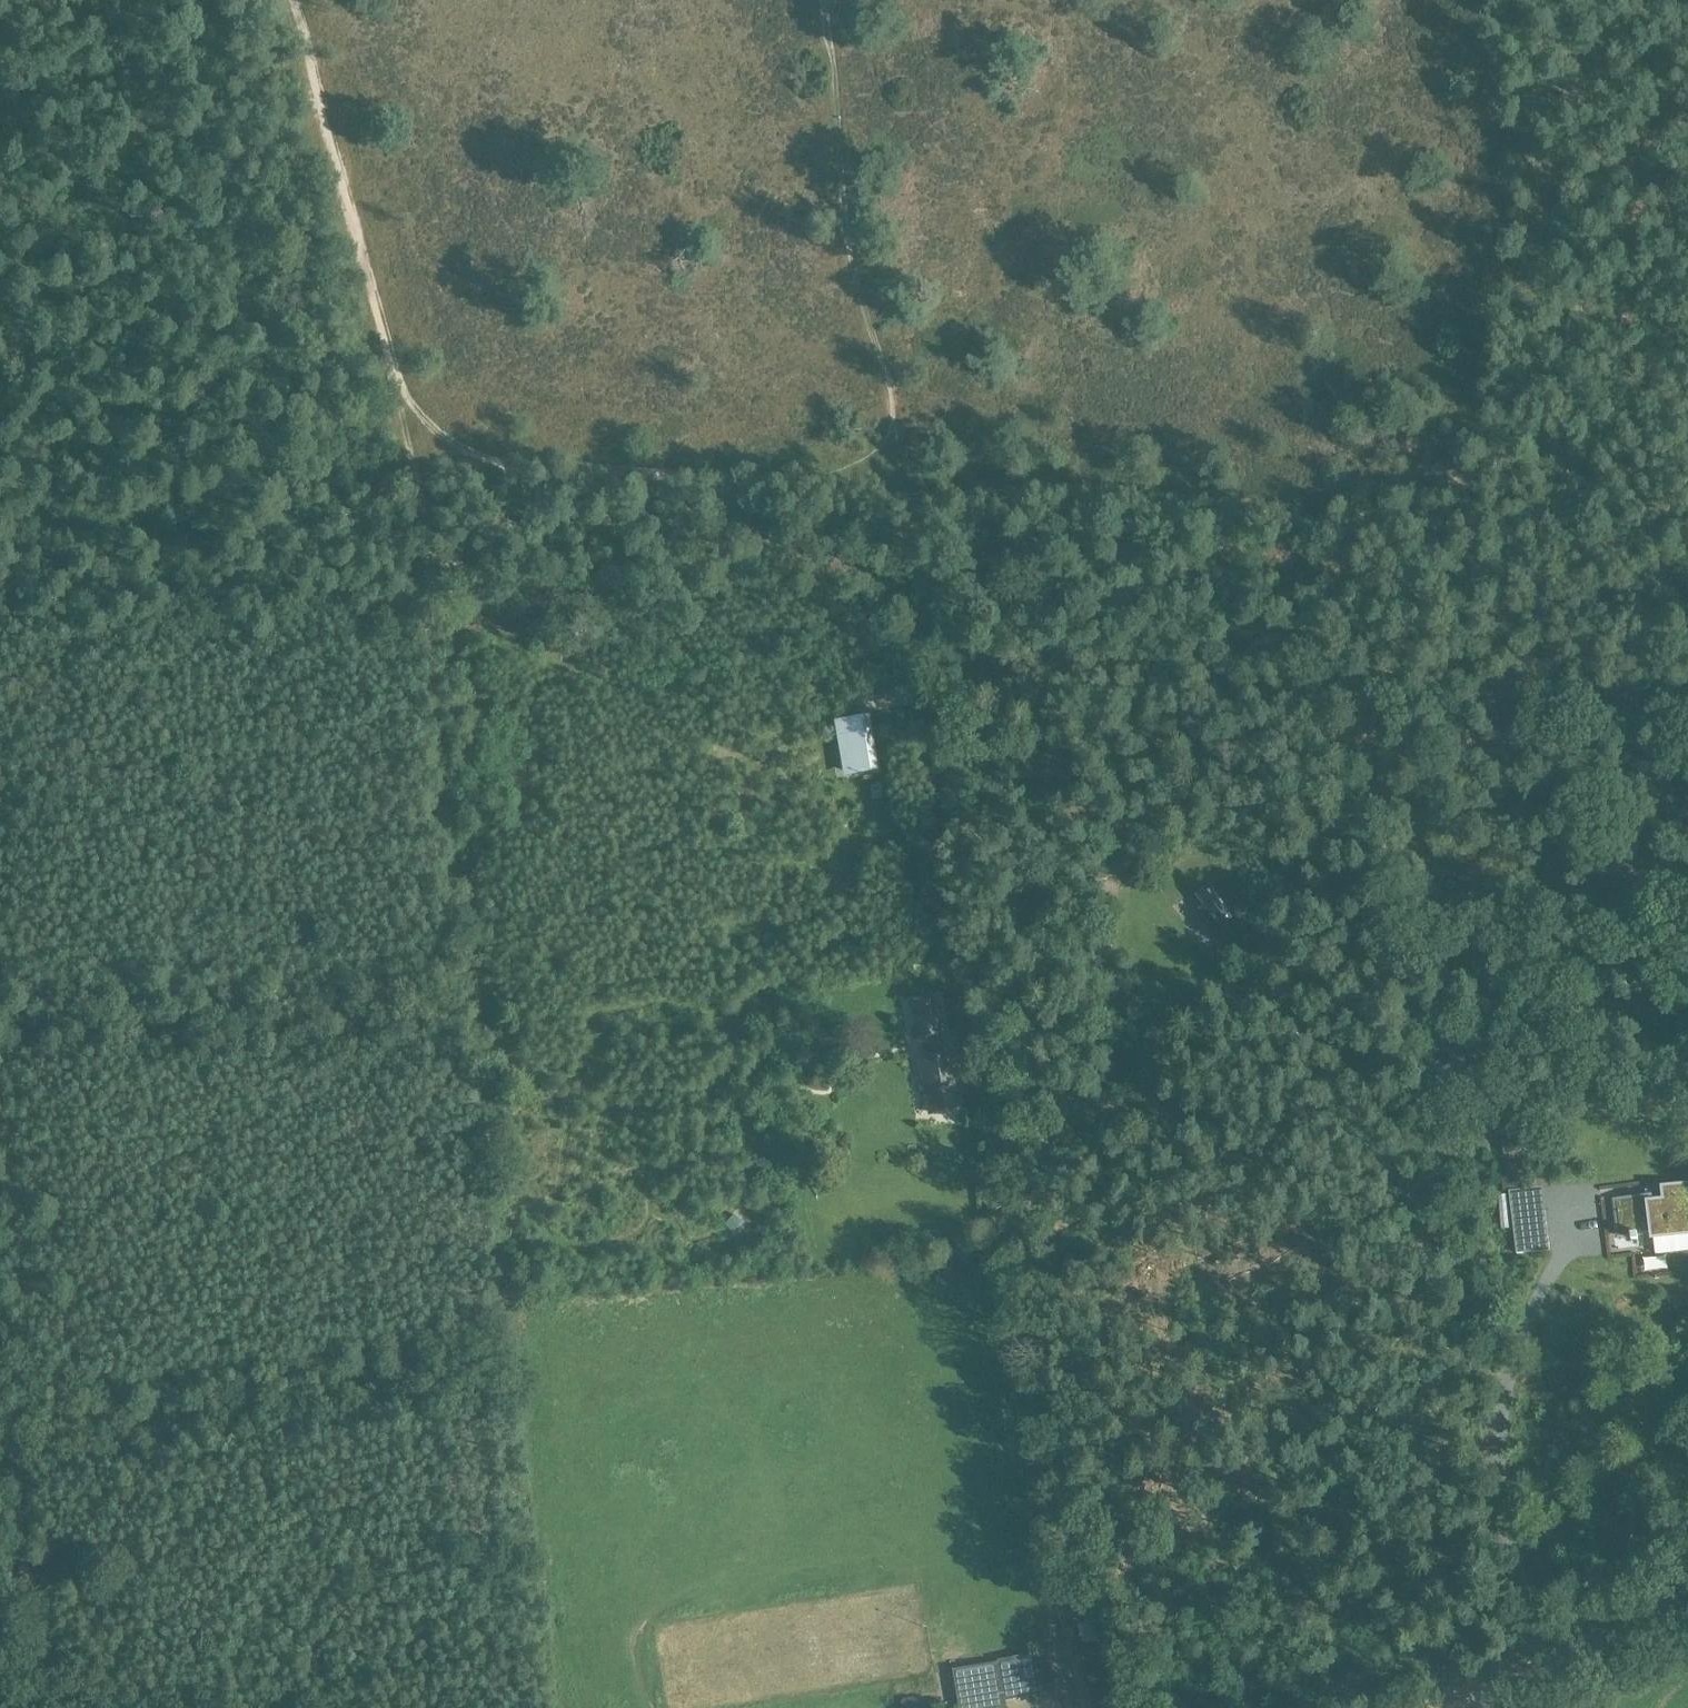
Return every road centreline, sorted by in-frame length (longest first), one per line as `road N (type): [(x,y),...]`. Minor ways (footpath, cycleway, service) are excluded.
road 1 (track): [(909,489),(987,1131),(1058,1638),(1076,1707)]
road 2 (track): [(909,489),(414,462),(438,601)]
road 3 (track): [(522,467),(501,476),(469,572),(428,611),(391,617),(0,585)]
road 4 (track): [(815,0),(850,257),(894,395),(909,489)]
road 5 (track): [(414,462),(295,0)]
road 6 (track): [(0,1311),(24,1504),(20,1591),(49,1707)]
road 7 (unclassified): [(1414,1707),(1687,1601)]

